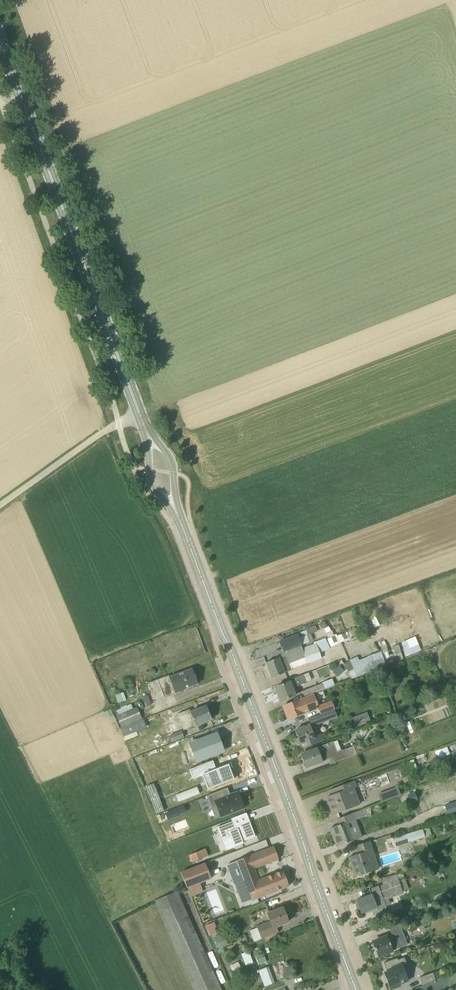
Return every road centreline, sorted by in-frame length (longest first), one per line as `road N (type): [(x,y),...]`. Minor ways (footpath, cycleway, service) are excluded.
road 1 (secondary): [(356,989),(180,519)]
road 2 (secondary): [(140,415),(0,34)]
road 3 (unclassified): [(0,505),(140,415)]

